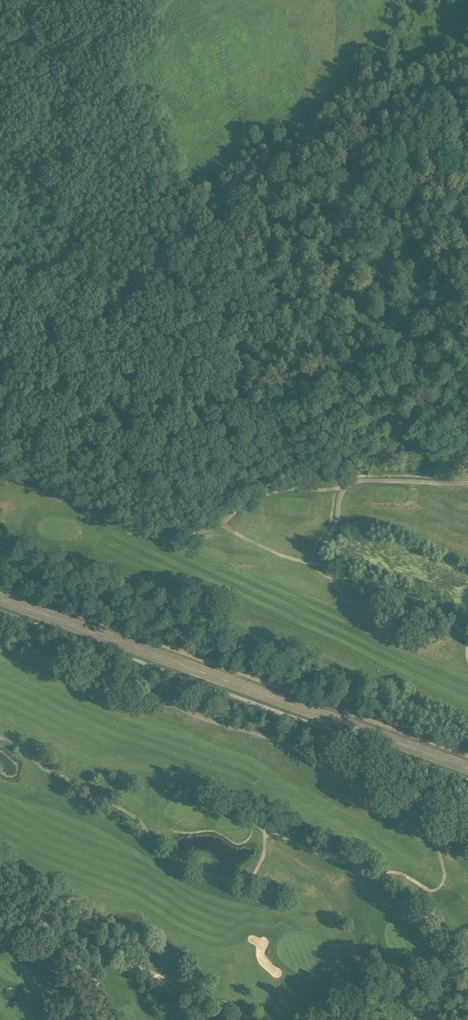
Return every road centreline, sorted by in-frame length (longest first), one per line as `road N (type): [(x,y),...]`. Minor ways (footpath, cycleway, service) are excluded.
road 1 (unclassified): [(467,772),(0,601)]

